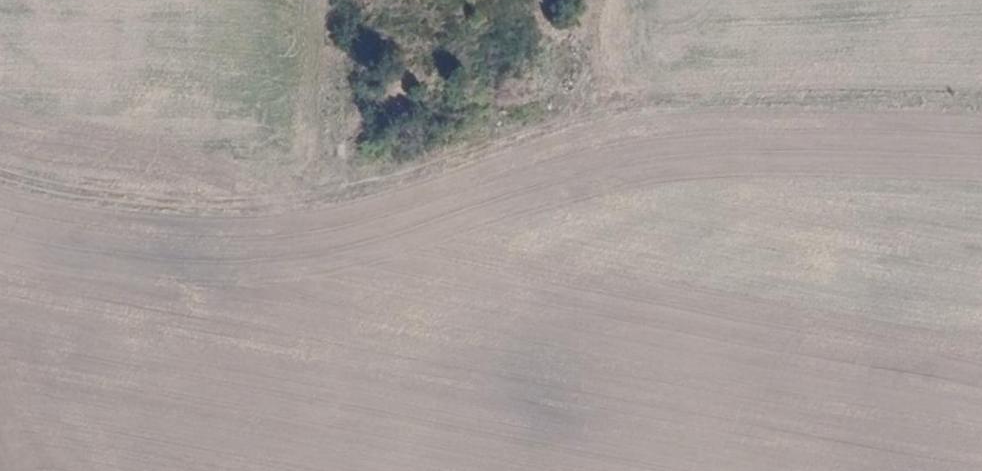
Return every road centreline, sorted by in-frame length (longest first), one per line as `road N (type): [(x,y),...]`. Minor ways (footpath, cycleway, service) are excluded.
road 1 (track): [(0,173),(50,197),(289,208),(697,104),(981,102)]

